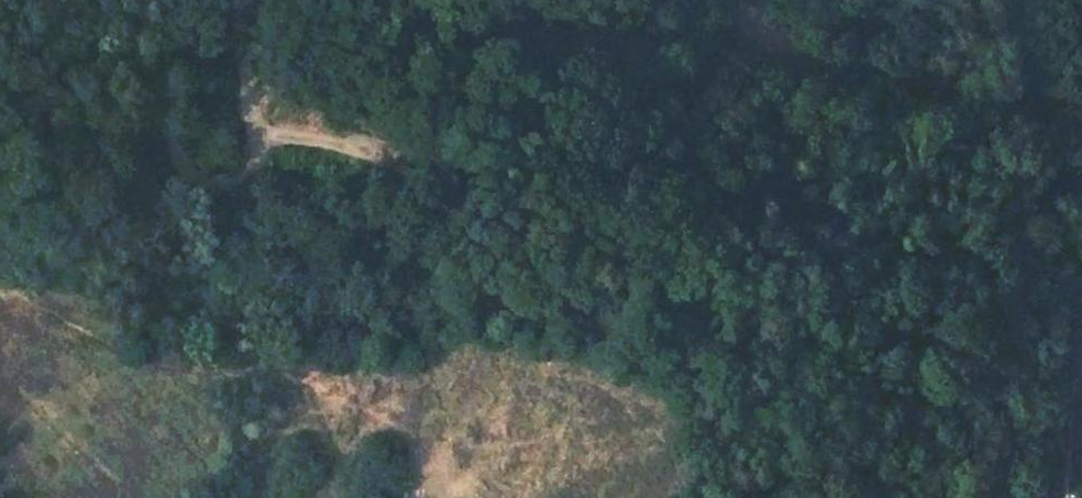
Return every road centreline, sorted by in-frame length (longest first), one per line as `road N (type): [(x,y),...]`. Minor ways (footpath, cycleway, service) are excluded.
road 1 (unclassified): [(1081,150),(791,73),(472,33),(340,0)]
road 2 (track): [(235,0),(258,133),(256,165),(198,181),(108,64),(69,52),(0,66)]
road 3 (residential): [(1081,293),(1049,497)]

